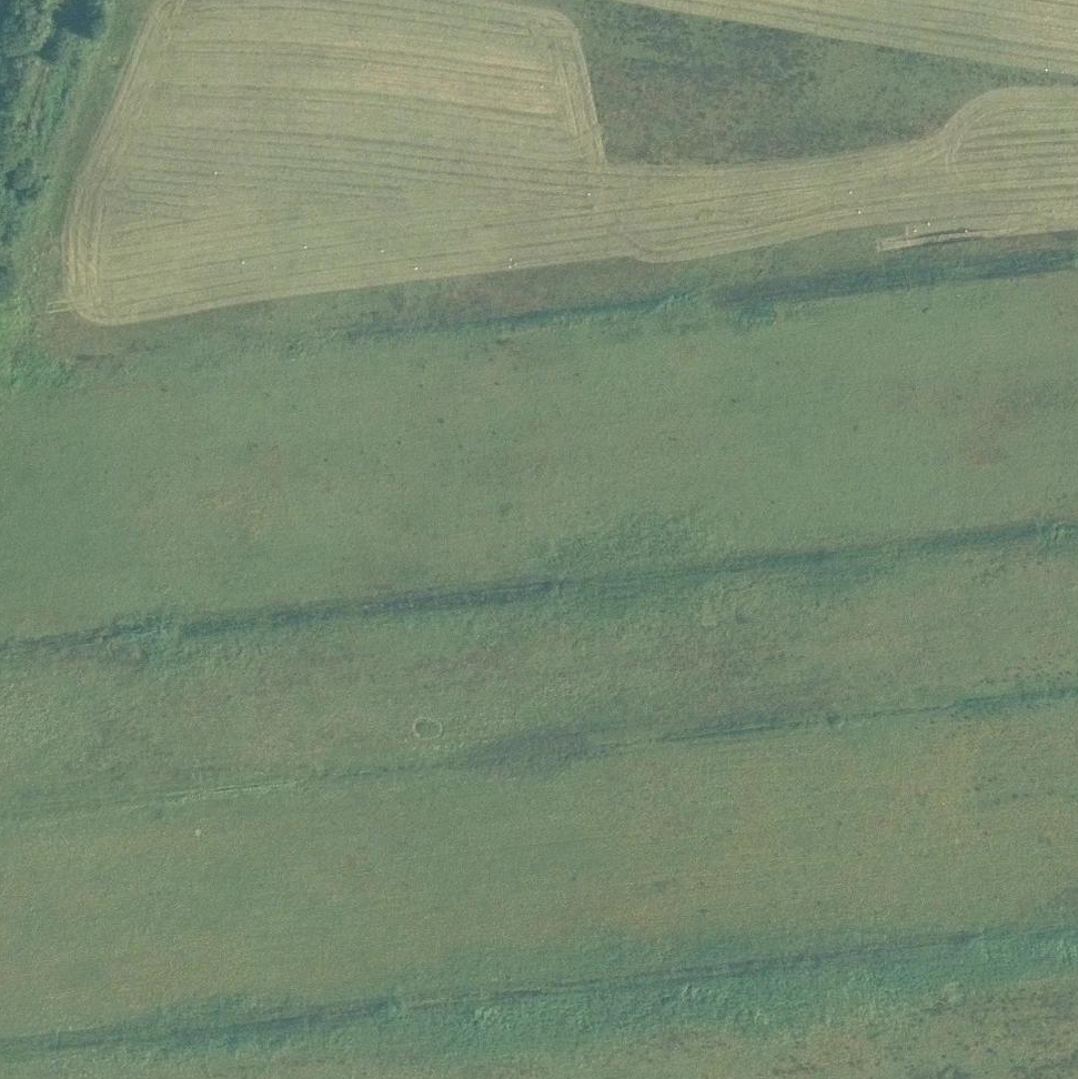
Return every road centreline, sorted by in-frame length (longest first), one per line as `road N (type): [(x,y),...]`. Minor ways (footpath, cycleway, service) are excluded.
road 1 (track): [(0,159),(50,0)]

